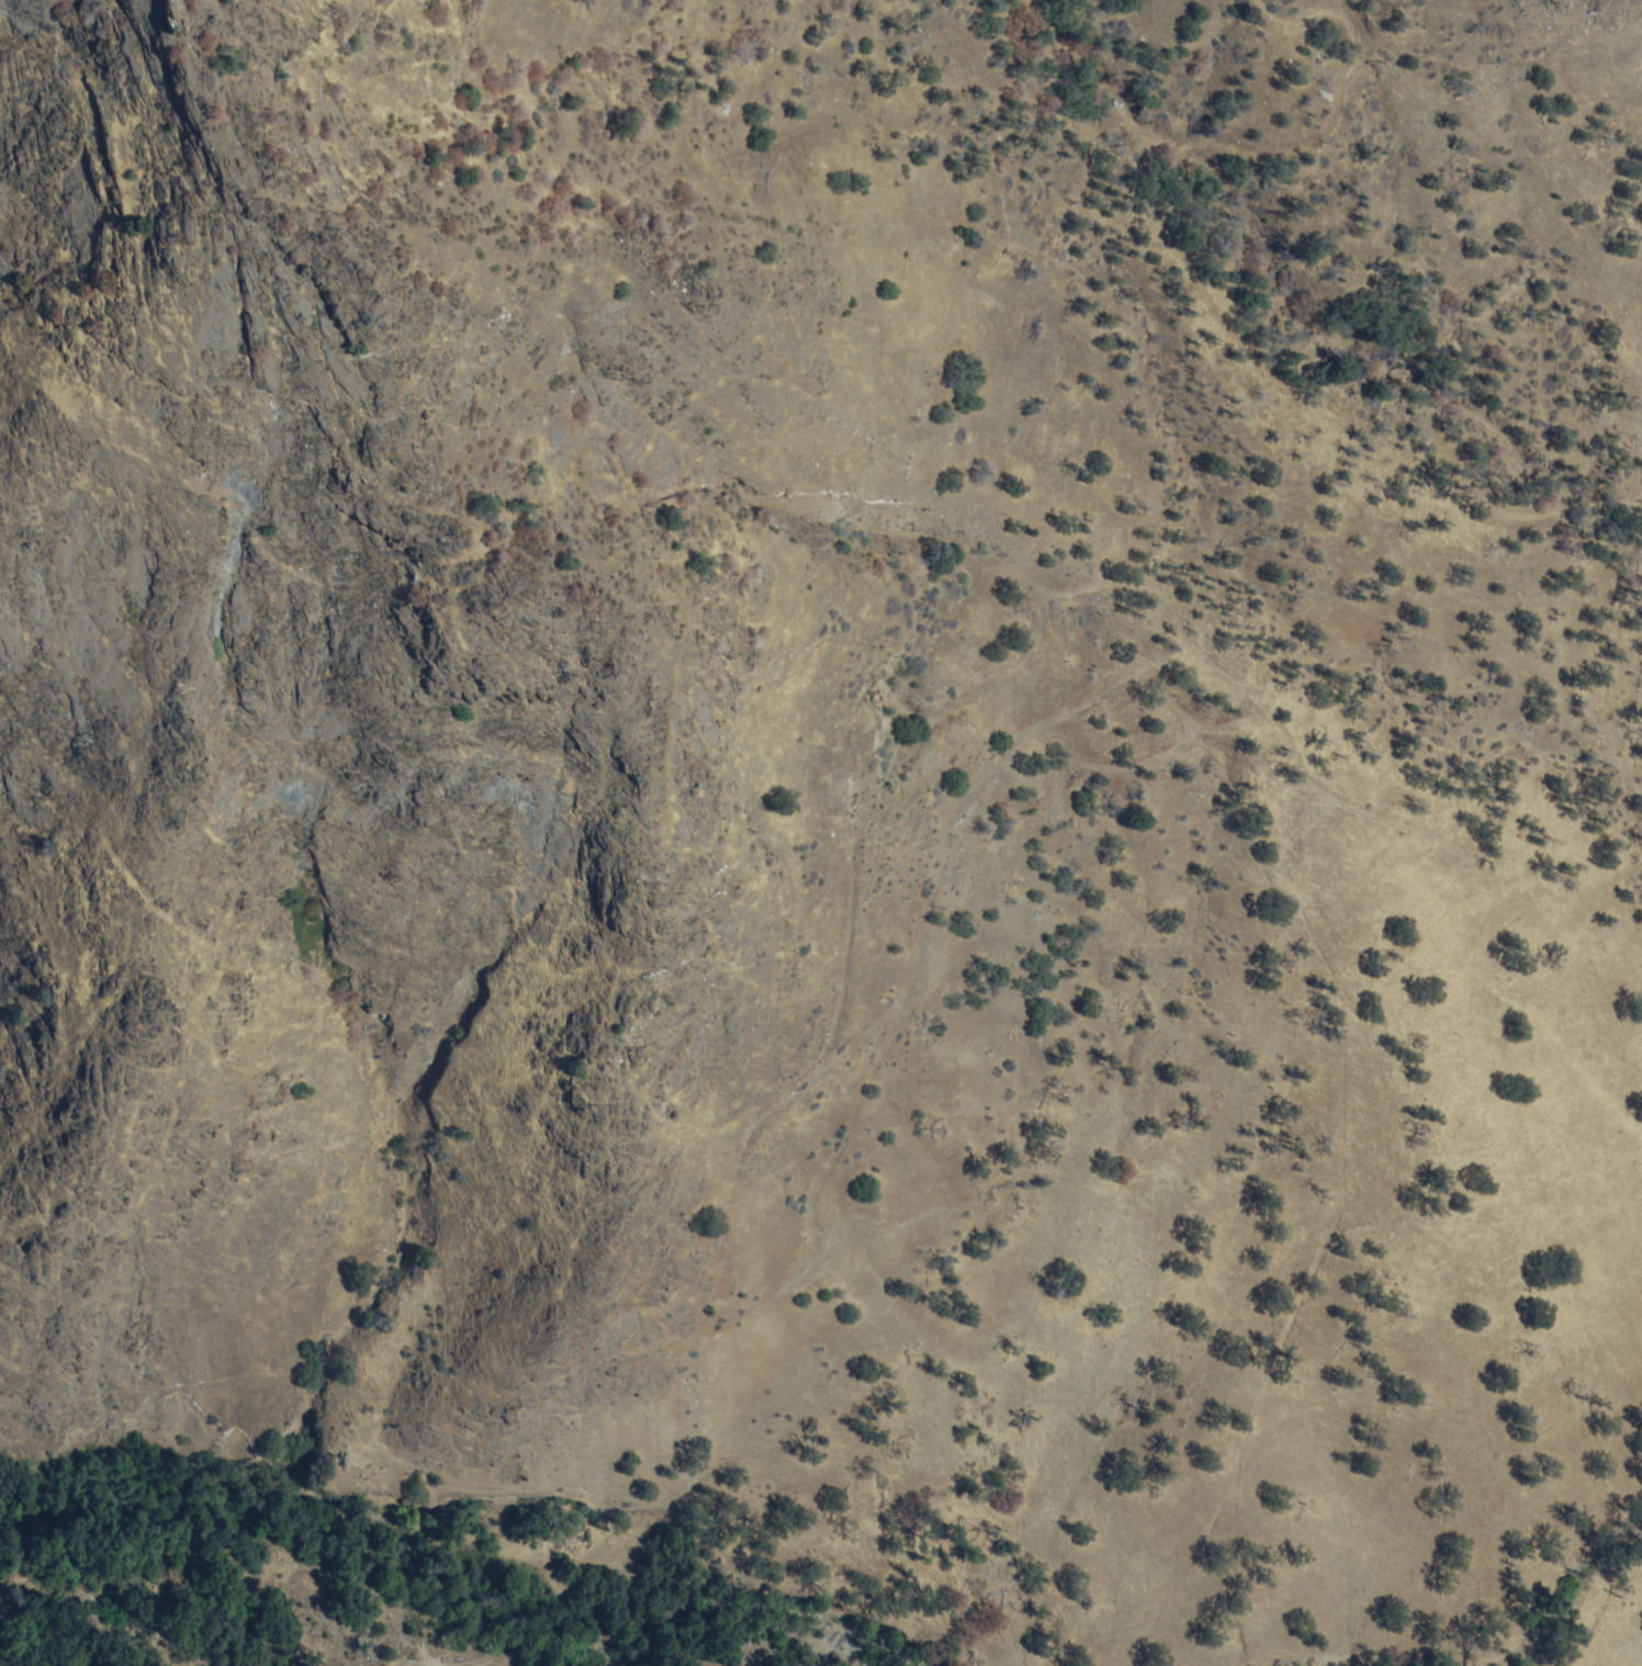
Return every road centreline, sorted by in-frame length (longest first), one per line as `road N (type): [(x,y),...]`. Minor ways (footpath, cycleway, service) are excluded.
road 1 (track): [(1270,1330),(1303,833),(1307,544),(1251,0)]
road 2 (residential): [(1110,1665),(1195,1533),(1270,1330)]

